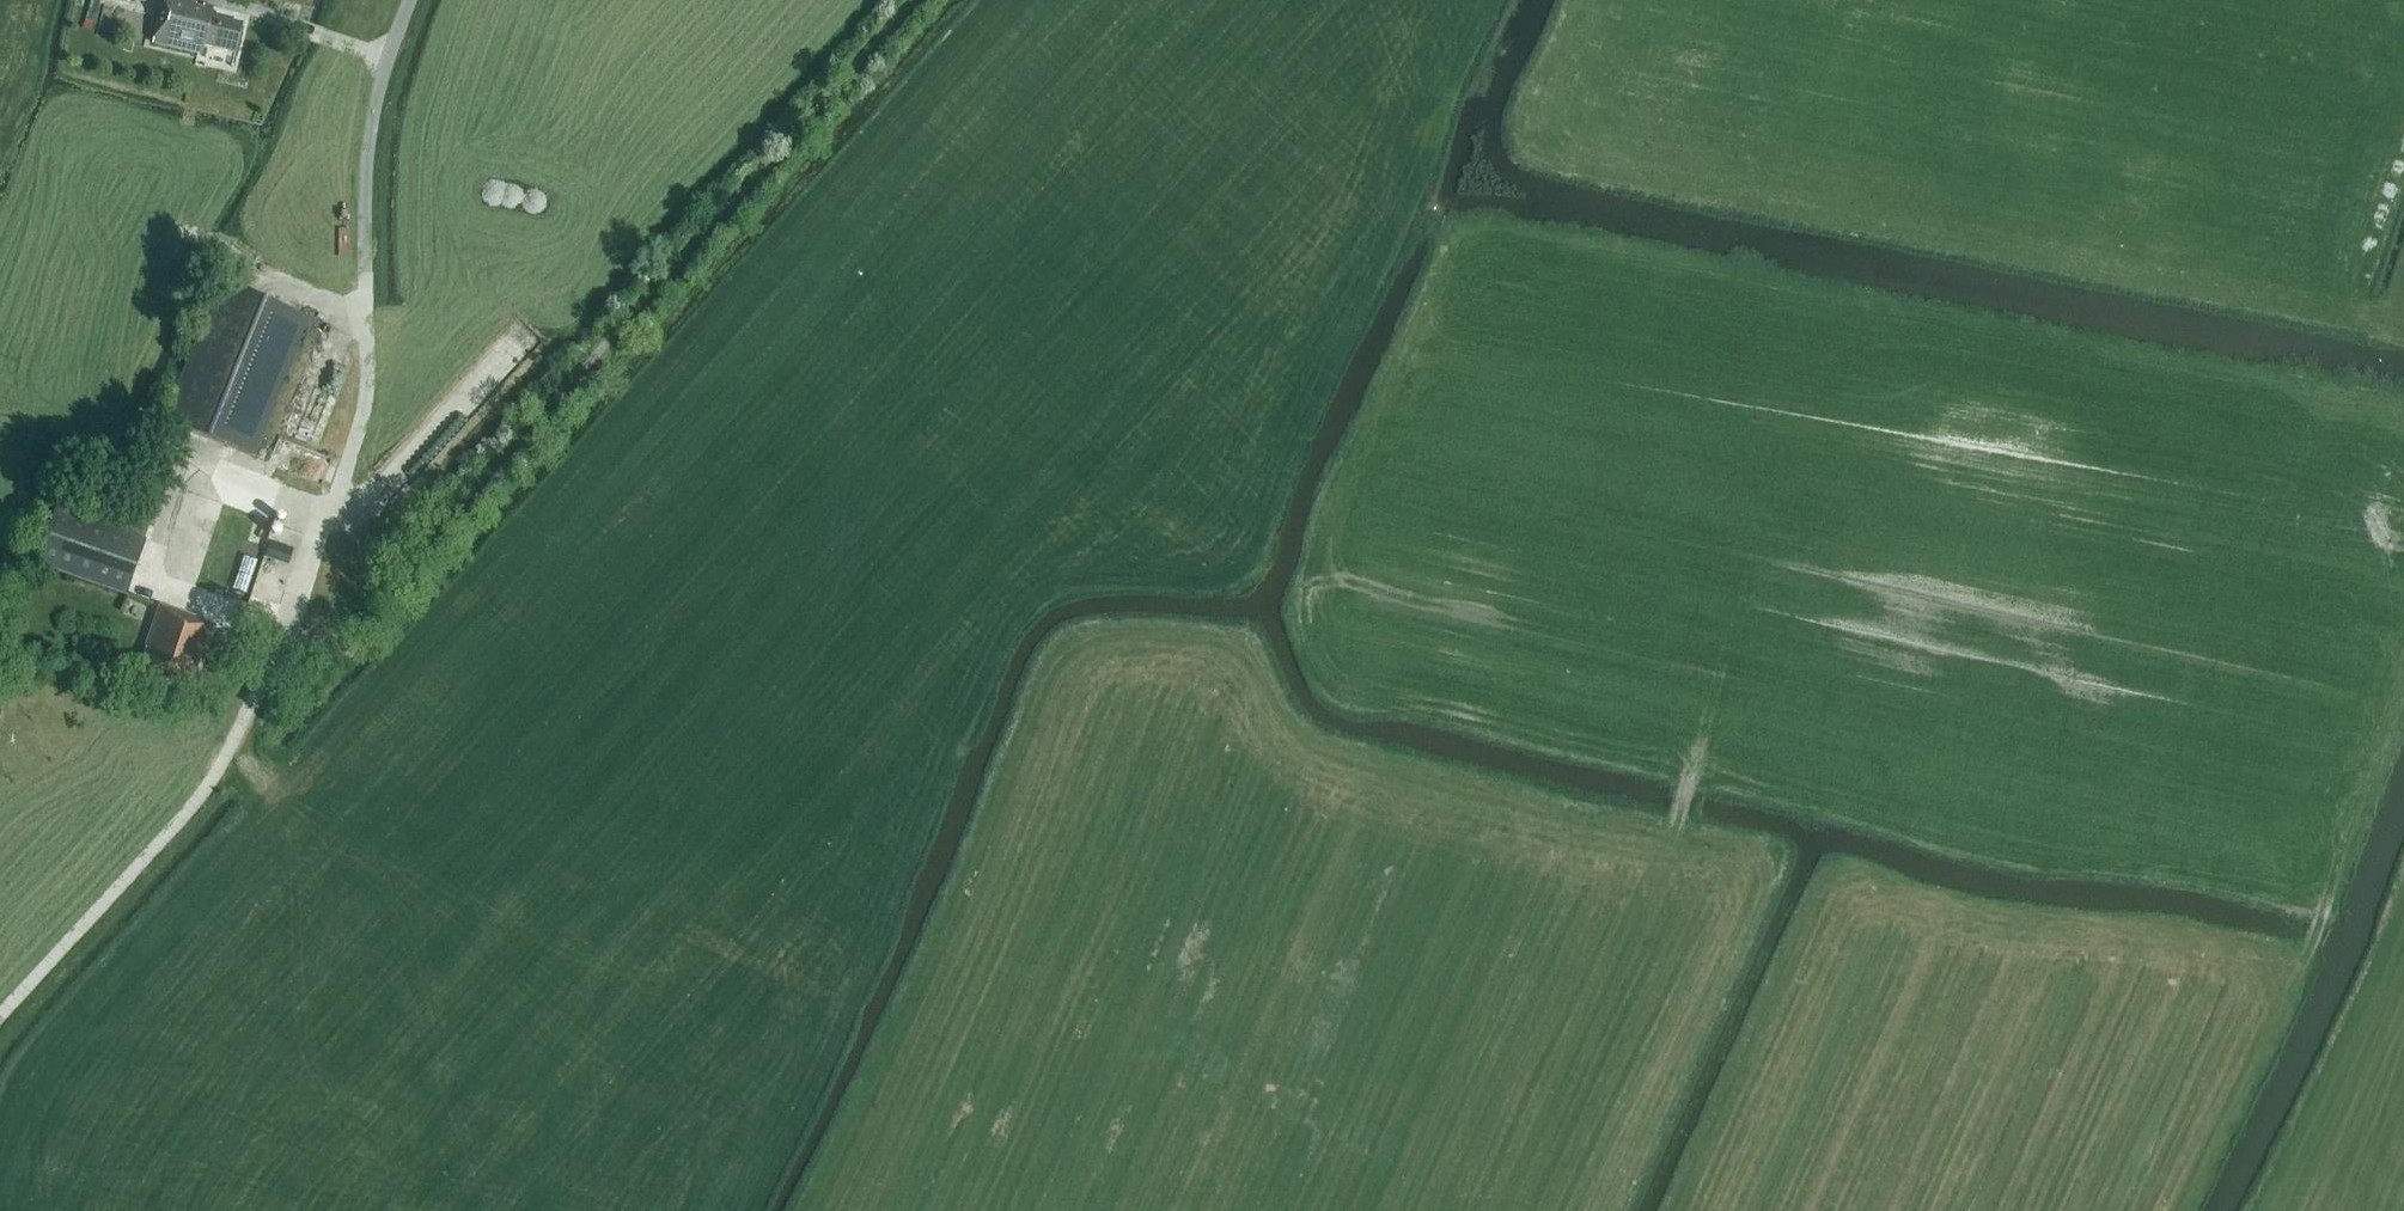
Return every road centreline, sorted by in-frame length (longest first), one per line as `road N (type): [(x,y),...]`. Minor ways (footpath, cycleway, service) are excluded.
road 1 (unclassified): [(0,1015),(197,801),(285,638)]

